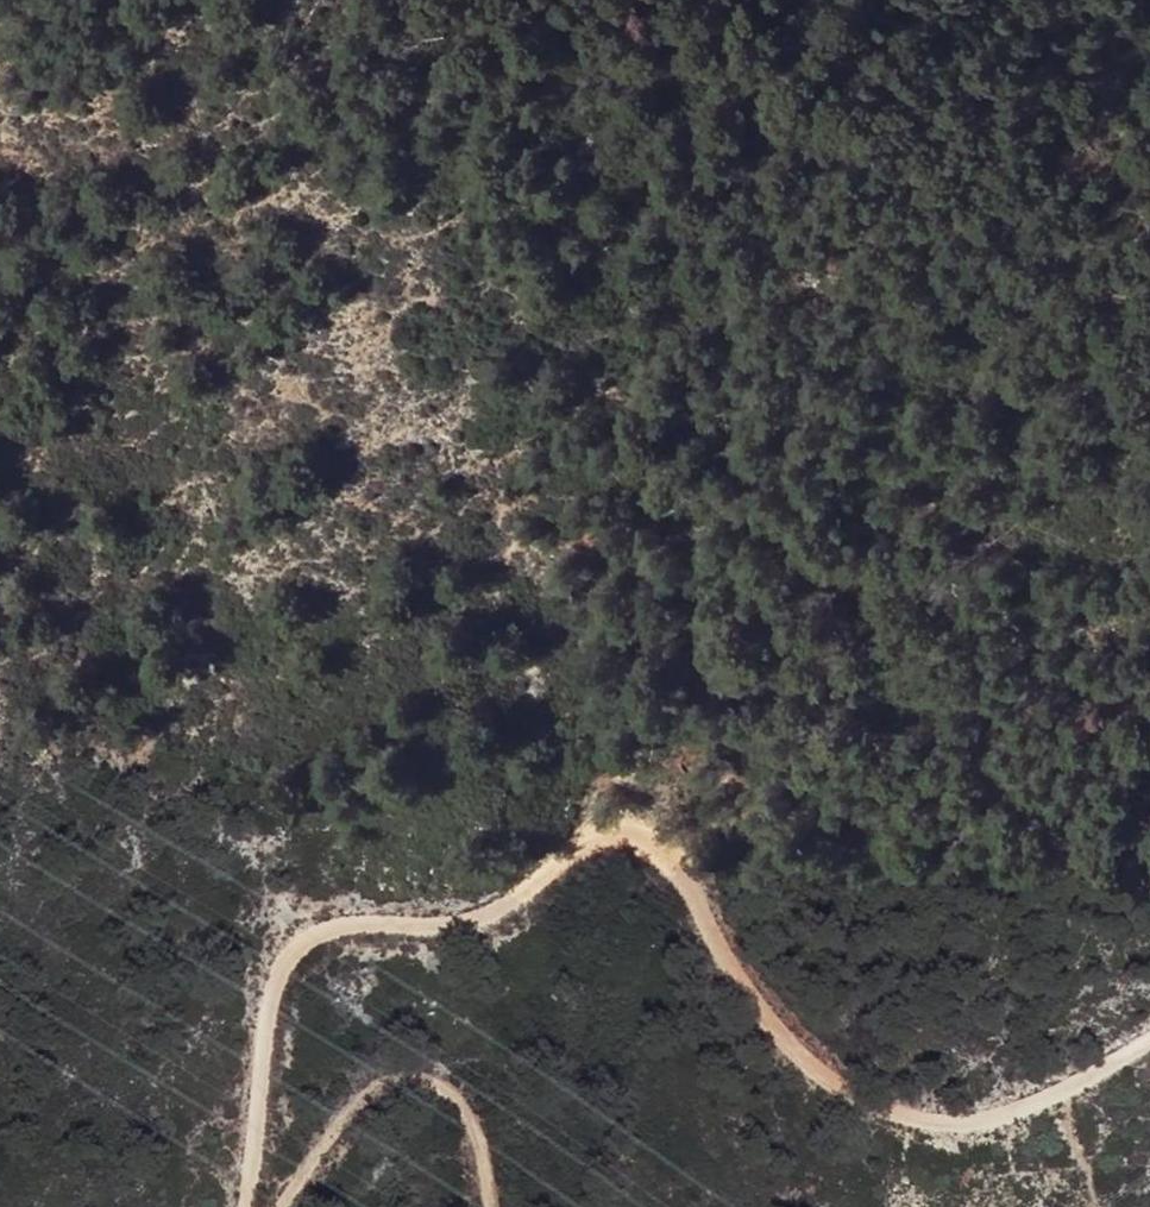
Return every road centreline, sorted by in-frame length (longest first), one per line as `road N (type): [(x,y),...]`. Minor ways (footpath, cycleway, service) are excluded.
road 1 (track): [(257,1206),(289,969),(323,934),(380,925),(473,929),(524,905),(616,833),(661,842),(742,977),(795,1045),(913,1135),(953,1139),(1018,1119),(1149,1049)]
road 2 (track): [(494,1206),(490,1174),(462,1106),(447,1089),(404,1094),(382,1106),(312,1206)]

